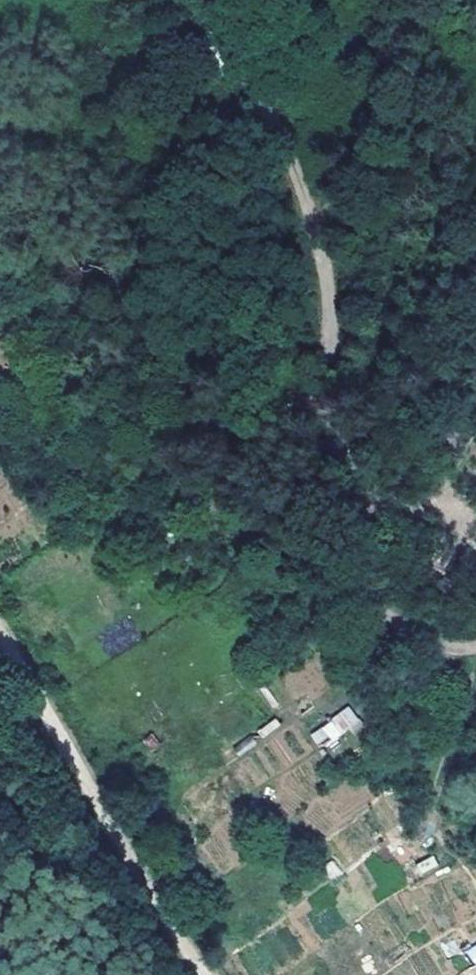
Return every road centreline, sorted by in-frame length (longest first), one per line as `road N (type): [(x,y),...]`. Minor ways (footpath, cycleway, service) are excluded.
road 1 (track): [(205,974),(0,632)]

